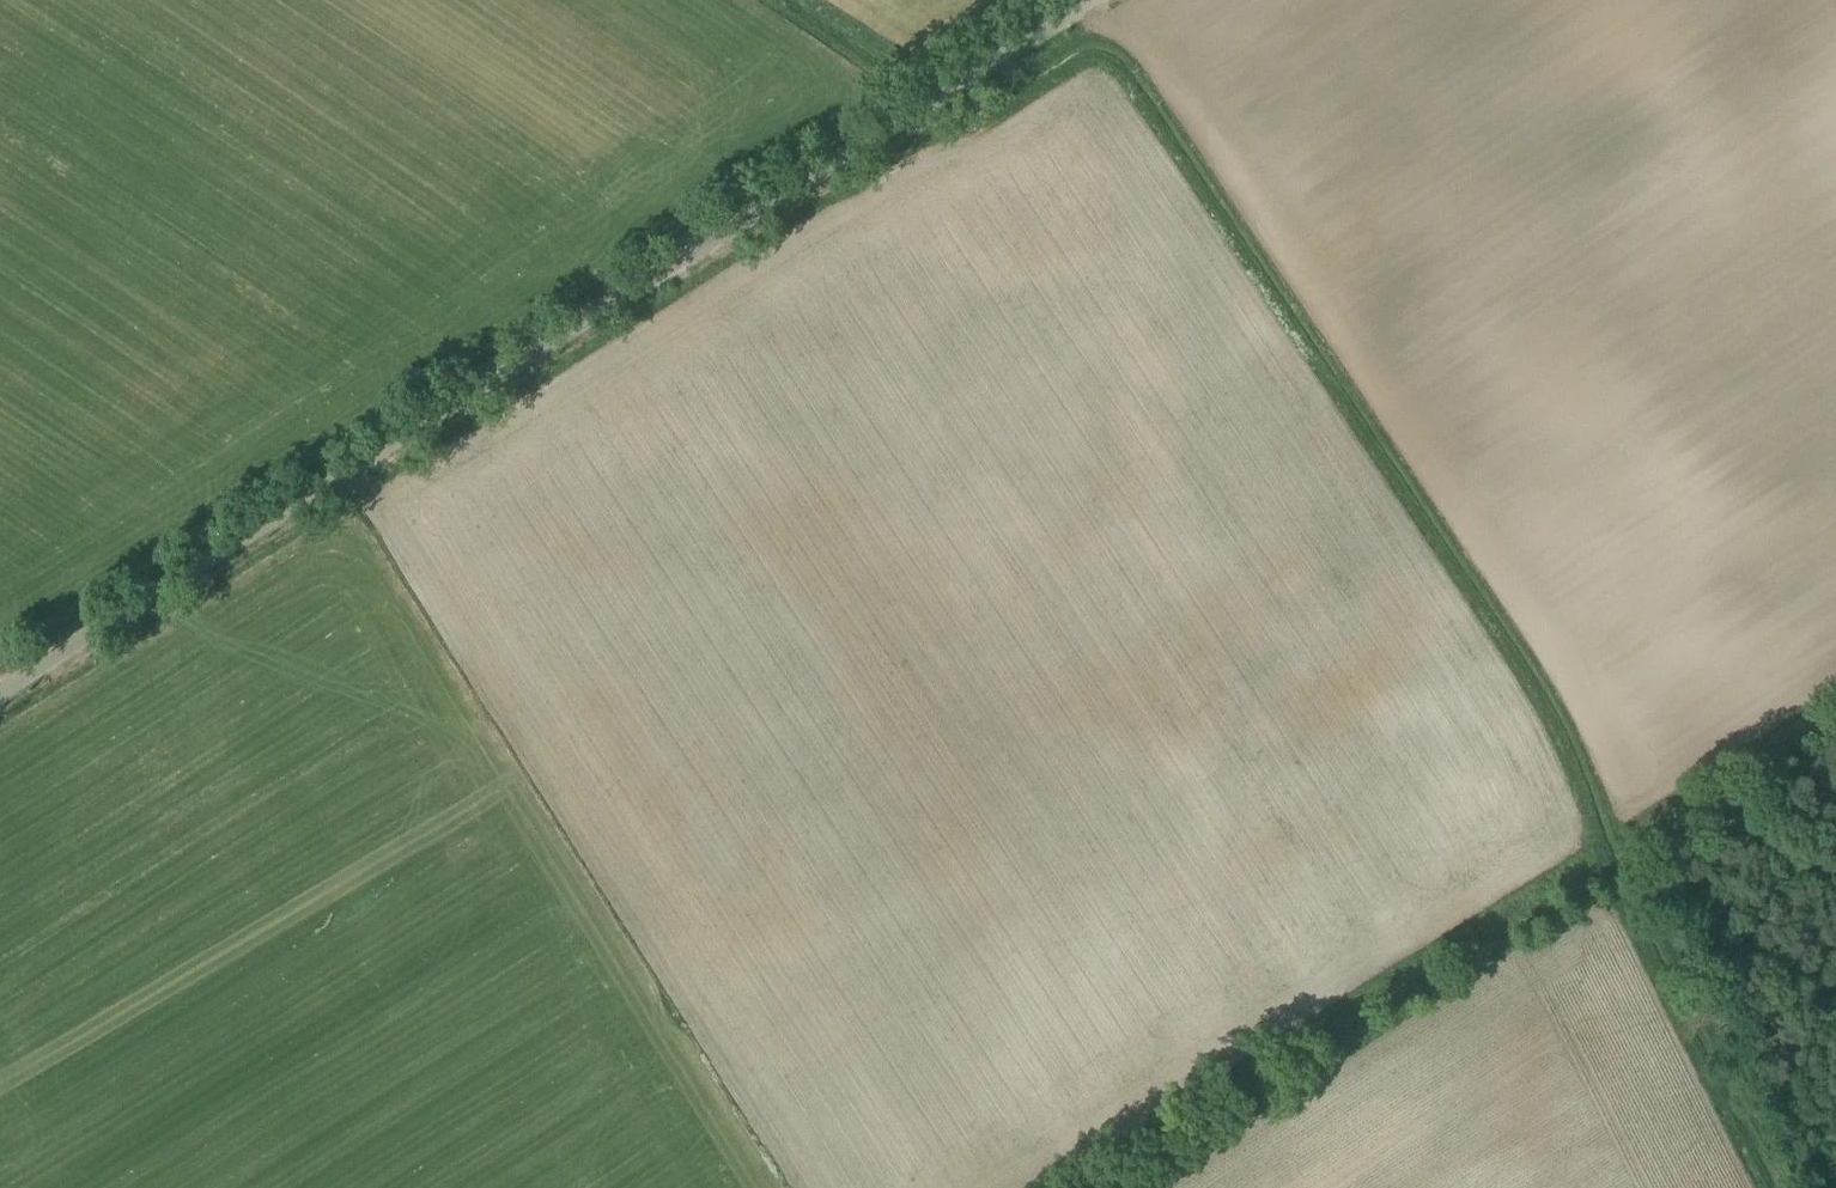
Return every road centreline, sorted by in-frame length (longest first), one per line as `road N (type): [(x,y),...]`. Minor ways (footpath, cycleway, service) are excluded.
road 1 (unclassified): [(0,691),(1090,0)]

